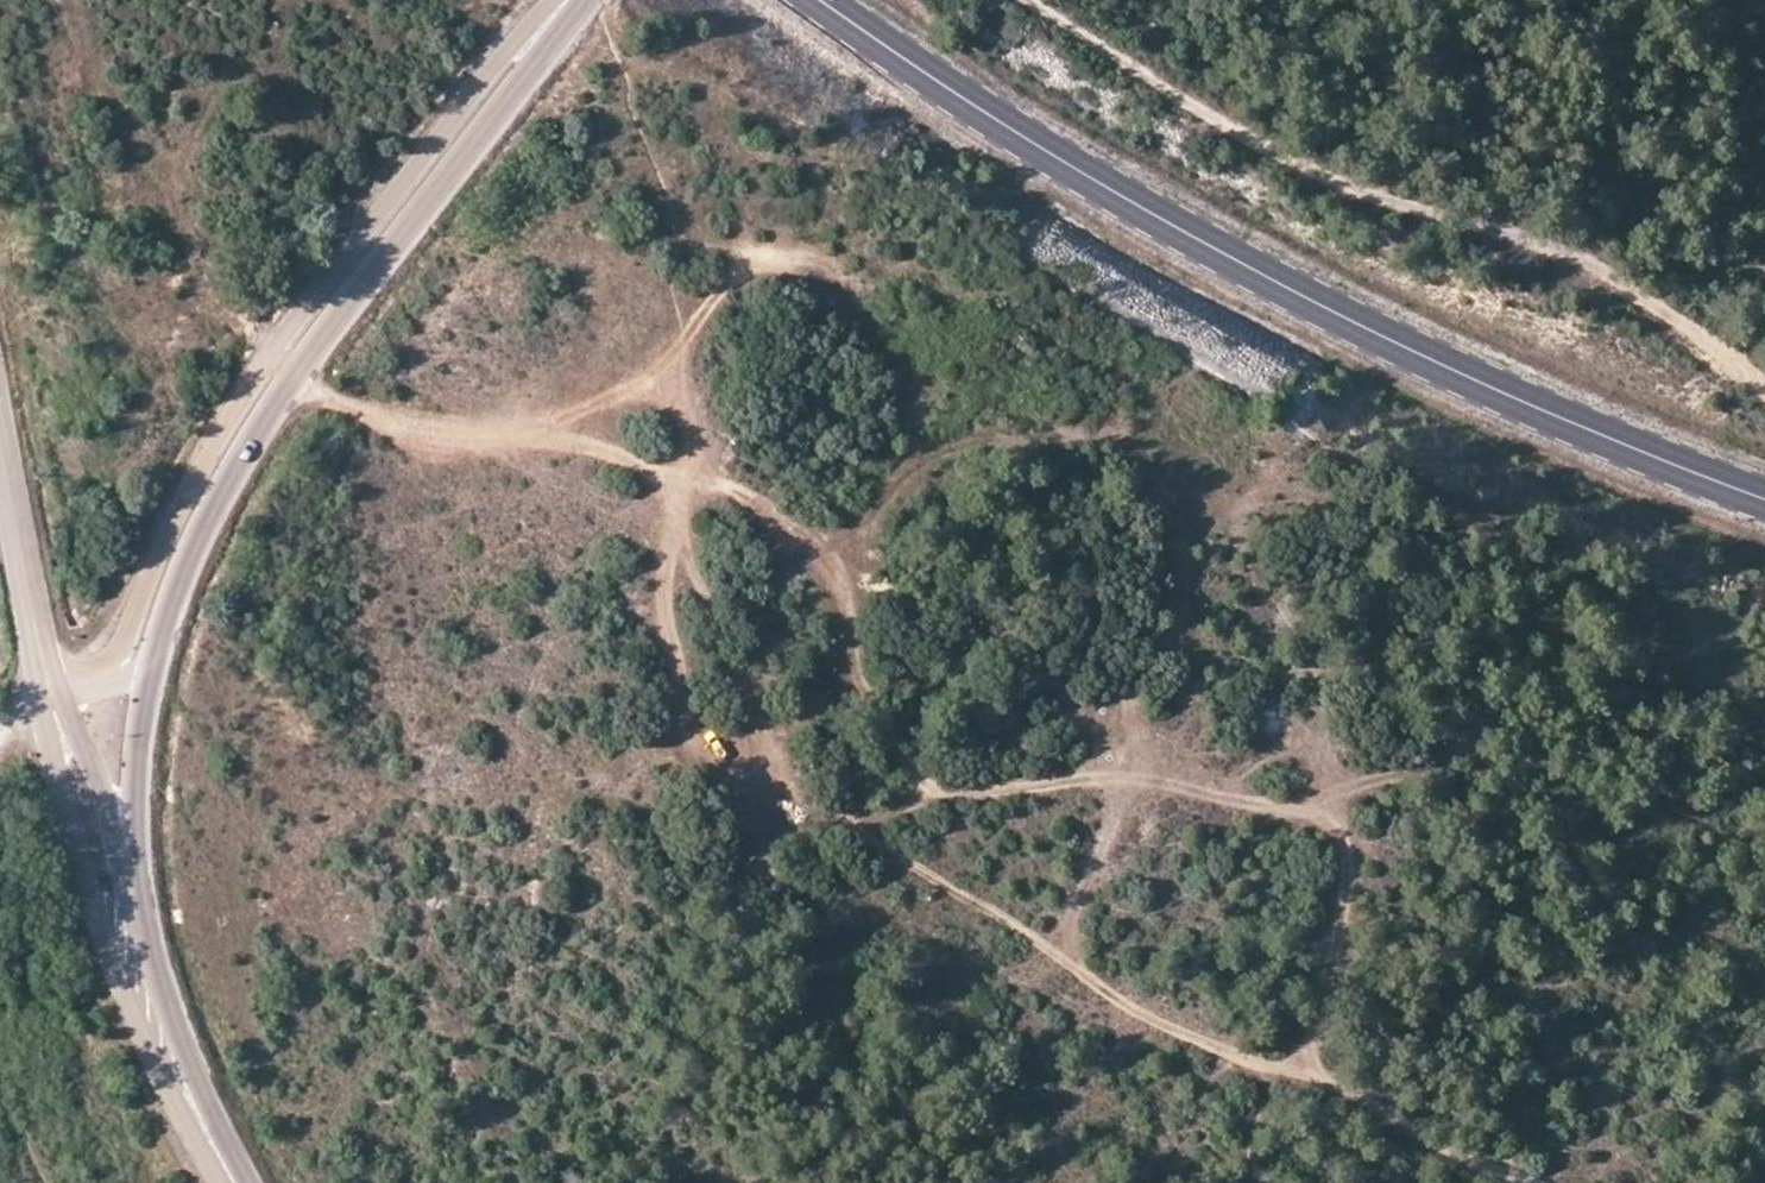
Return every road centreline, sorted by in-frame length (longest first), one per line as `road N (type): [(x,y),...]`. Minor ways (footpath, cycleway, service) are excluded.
road 1 (track): [(1532,1182),(1280,1062),(1022,972),(898,907),(804,836),(688,535),(646,458),(543,429),(410,456),(285,376)]
road 2 (track): [(1295,1069),(1315,1035),(1335,933),(1339,810),(1220,791),(1128,787),(1132,664),(1172,586),(1176,504),(1129,407),(1057,362),(954,368),(903,435),(833,580),(875,748),(948,773)]
road 3 (primary): [(808,0),(924,94),(1631,460),(1764,508)]
road 4 (track): [(1764,387),(1642,290),(1507,214),(1456,215),(1275,145),(1048,0)]
road 5 (secondary): [(525,50),(456,117),(251,378),(201,455),(121,648),(98,668),(69,673),(41,660)]
road 6 (secondary): [(156,658),(177,567),(285,376),(465,147),(525,50)]
road 7 (track): [(795,813),(845,820),(897,809),(948,773),(1040,782),(1122,751),(1128,787),(1092,854),(1078,910),(1052,941),(1109,997)]
road 8 (secondary): [(41,660),(52,765),(99,929),(159,1076),(220,1182)]
road 9 (track): [(804,836),(690,735),(652,546),(646,458)]
road 10 (secondary): [(249,1182),(209,1106),(130,894)]
road 11 (secondary): [(130,894),(91,766),(41,660)]
road 12 (track): [(845,820),(990,896),(1052,941)]
road 13 (secondary): [(130,894),(129,793),(156,658)]
road 14 (secondary): [(0,434),(41,660)]
road 15 (track): [(841,559),(750,498),(646,458)]
road 16 (secondary): [(41,660),(75,691),(97,691),(138,674),(156,658)]

